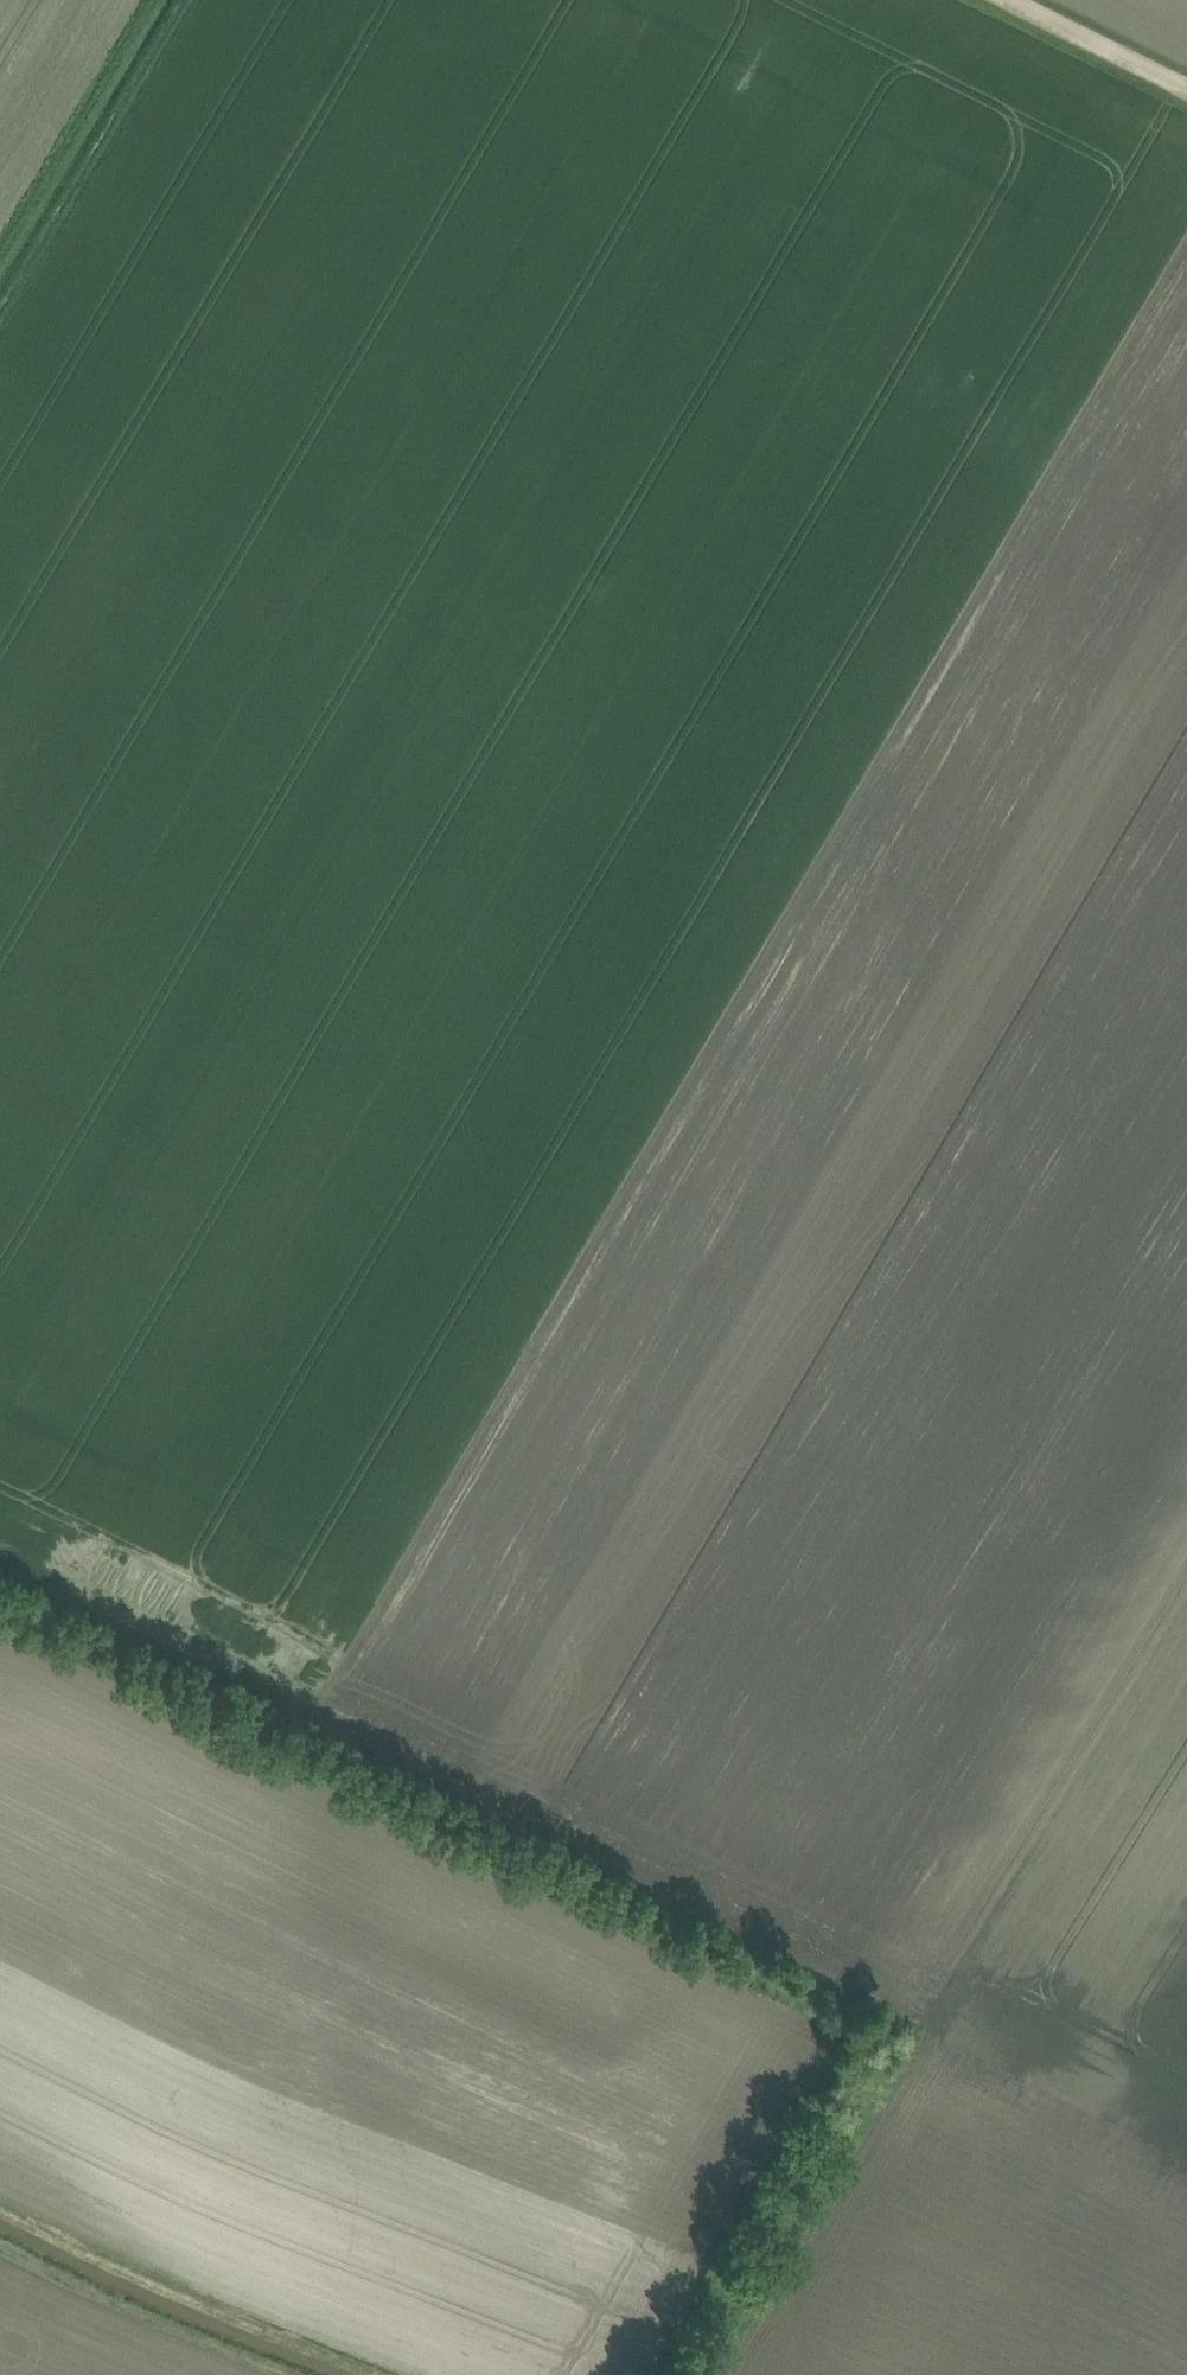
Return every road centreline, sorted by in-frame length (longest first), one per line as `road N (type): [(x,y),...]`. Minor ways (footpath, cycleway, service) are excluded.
road 1 (track): [(383,2374),(209,2302),(0,2199)]
road 2 (track): [(1186,88),(1010,0)]

